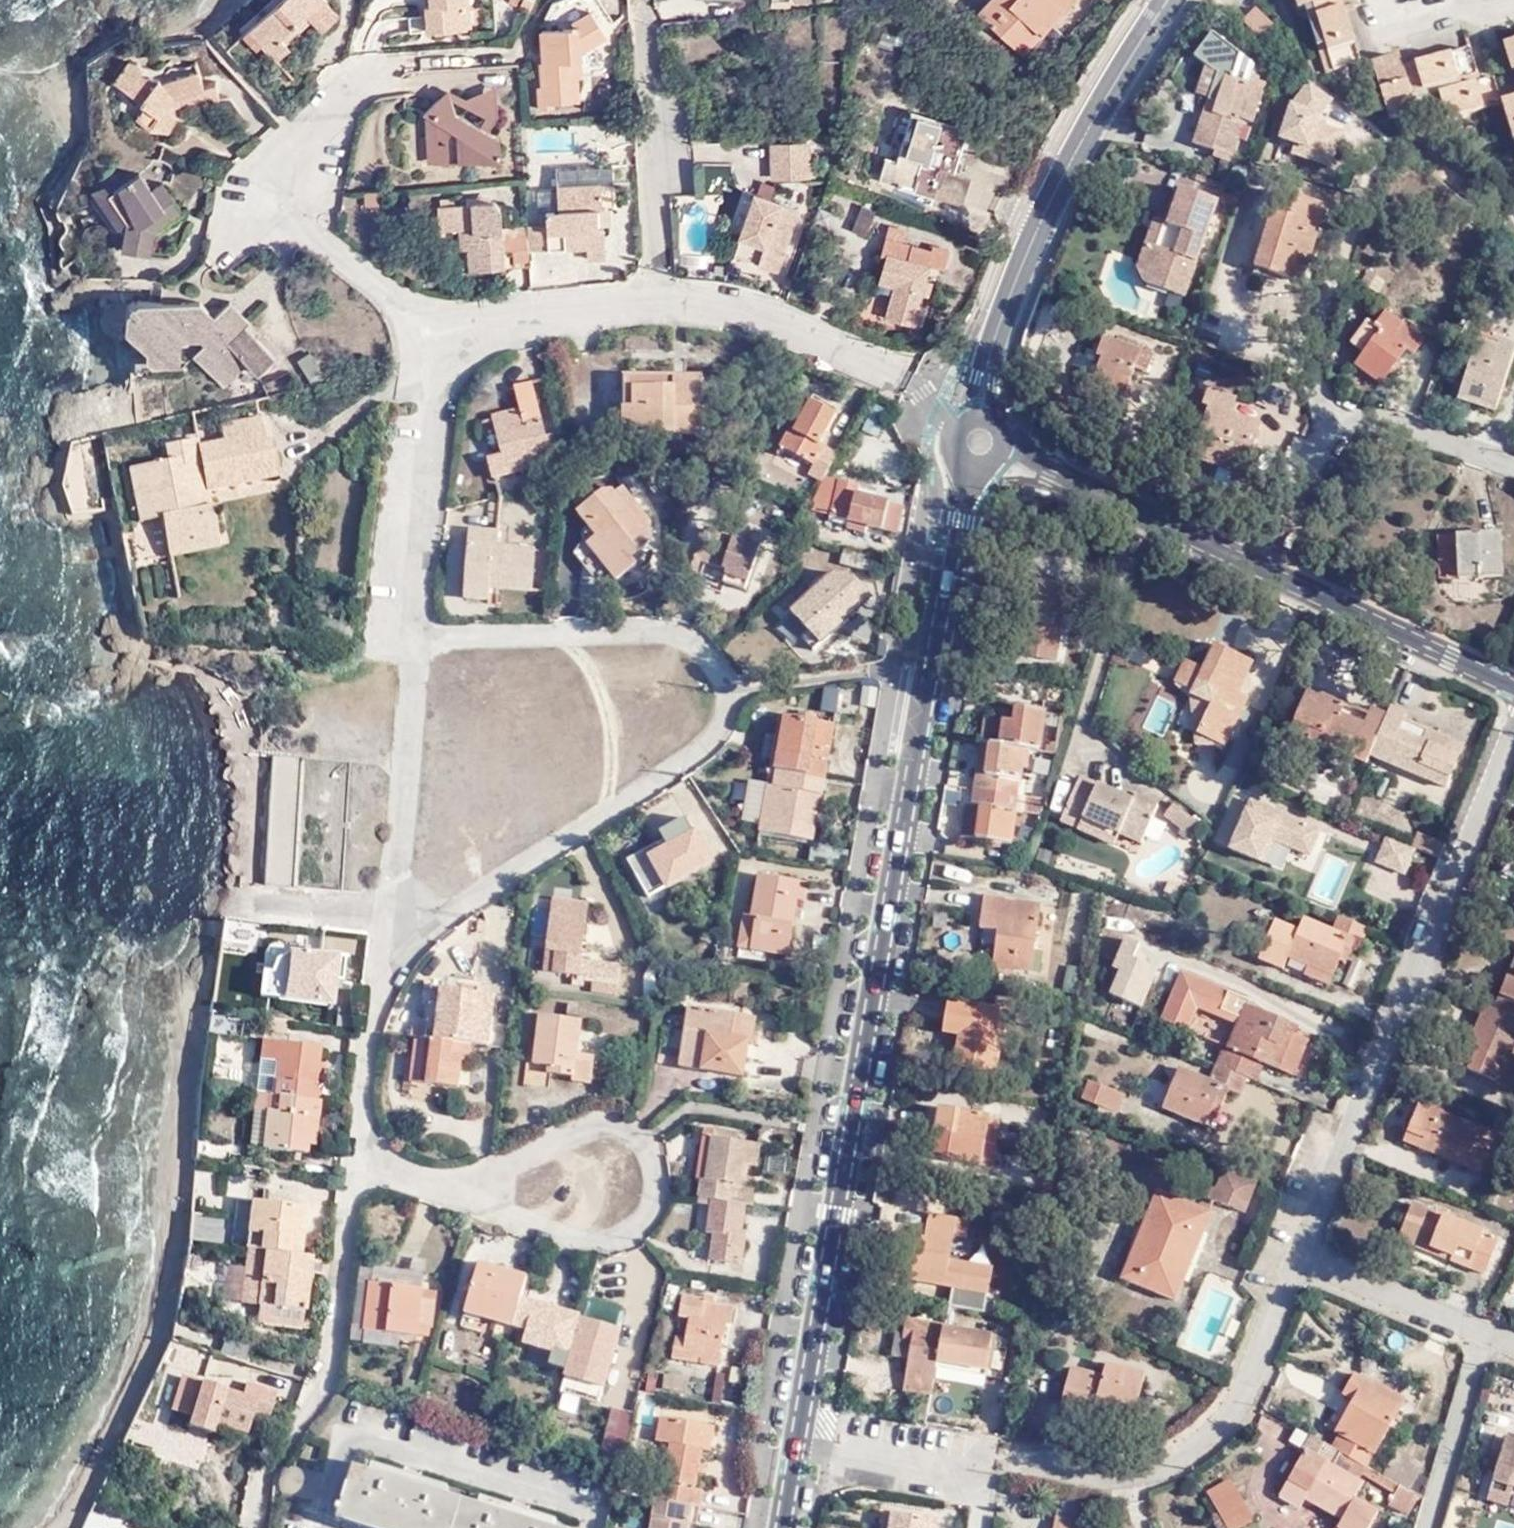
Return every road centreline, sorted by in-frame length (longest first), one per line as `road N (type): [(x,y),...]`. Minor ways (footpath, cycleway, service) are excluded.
road 1 (secondary): [(976,469),(926,657),(799,1444)]
road 2 (residential): [(393,947),(712,750),(738,689),(719,646),(684,626),(410,640)]
road 3 (residential): [(1311,1256),(1513,765)]
road 4 (residential): [(912,379),(815,335),(663,293),(521,314),(429,348)]
road 5 (residential): [(987,1469),(1114,1478),(1156,1473),(1210,1446),(1268,1361),(1311,1256)]
road 6 (residential): [(360,1161),(326,1379),(258,1468),(253,1527)]
road 7 (secondary): [(1169,0),(1067,170),(992,340)]
road 8 (residential): [(429,348),(298,209),(367,56)]
road 9 (residential): [(476,1181),(542,1229),(591,1238),(629,1233),(652,1218),(663,1179),(649,1143),(623,1123),(595,1126)]
road 10 (residential): [(1267,569),(1353,436),(1414,435),(1513,469)]
road 11 (residential): [(410,640),(393,947)]
road 12 (tertiary): [(1267,569),(1054,470),(1008,432)]
road 13 (residential): [(429,348),(410,640)]
road 14 (tertiary): [(1513,685),(1267,569)]
road 15 (residential): [(393,947),(360,1161)]
road 16 (residential): [(1435,1527),(1492,1332)]
road 17 (residential): [(1492,1332),(1311,1256)]
road 18 (residential): [(799,1444),(987,1469)]
road 19 (residential): [(595,1126),(476,1181)]

